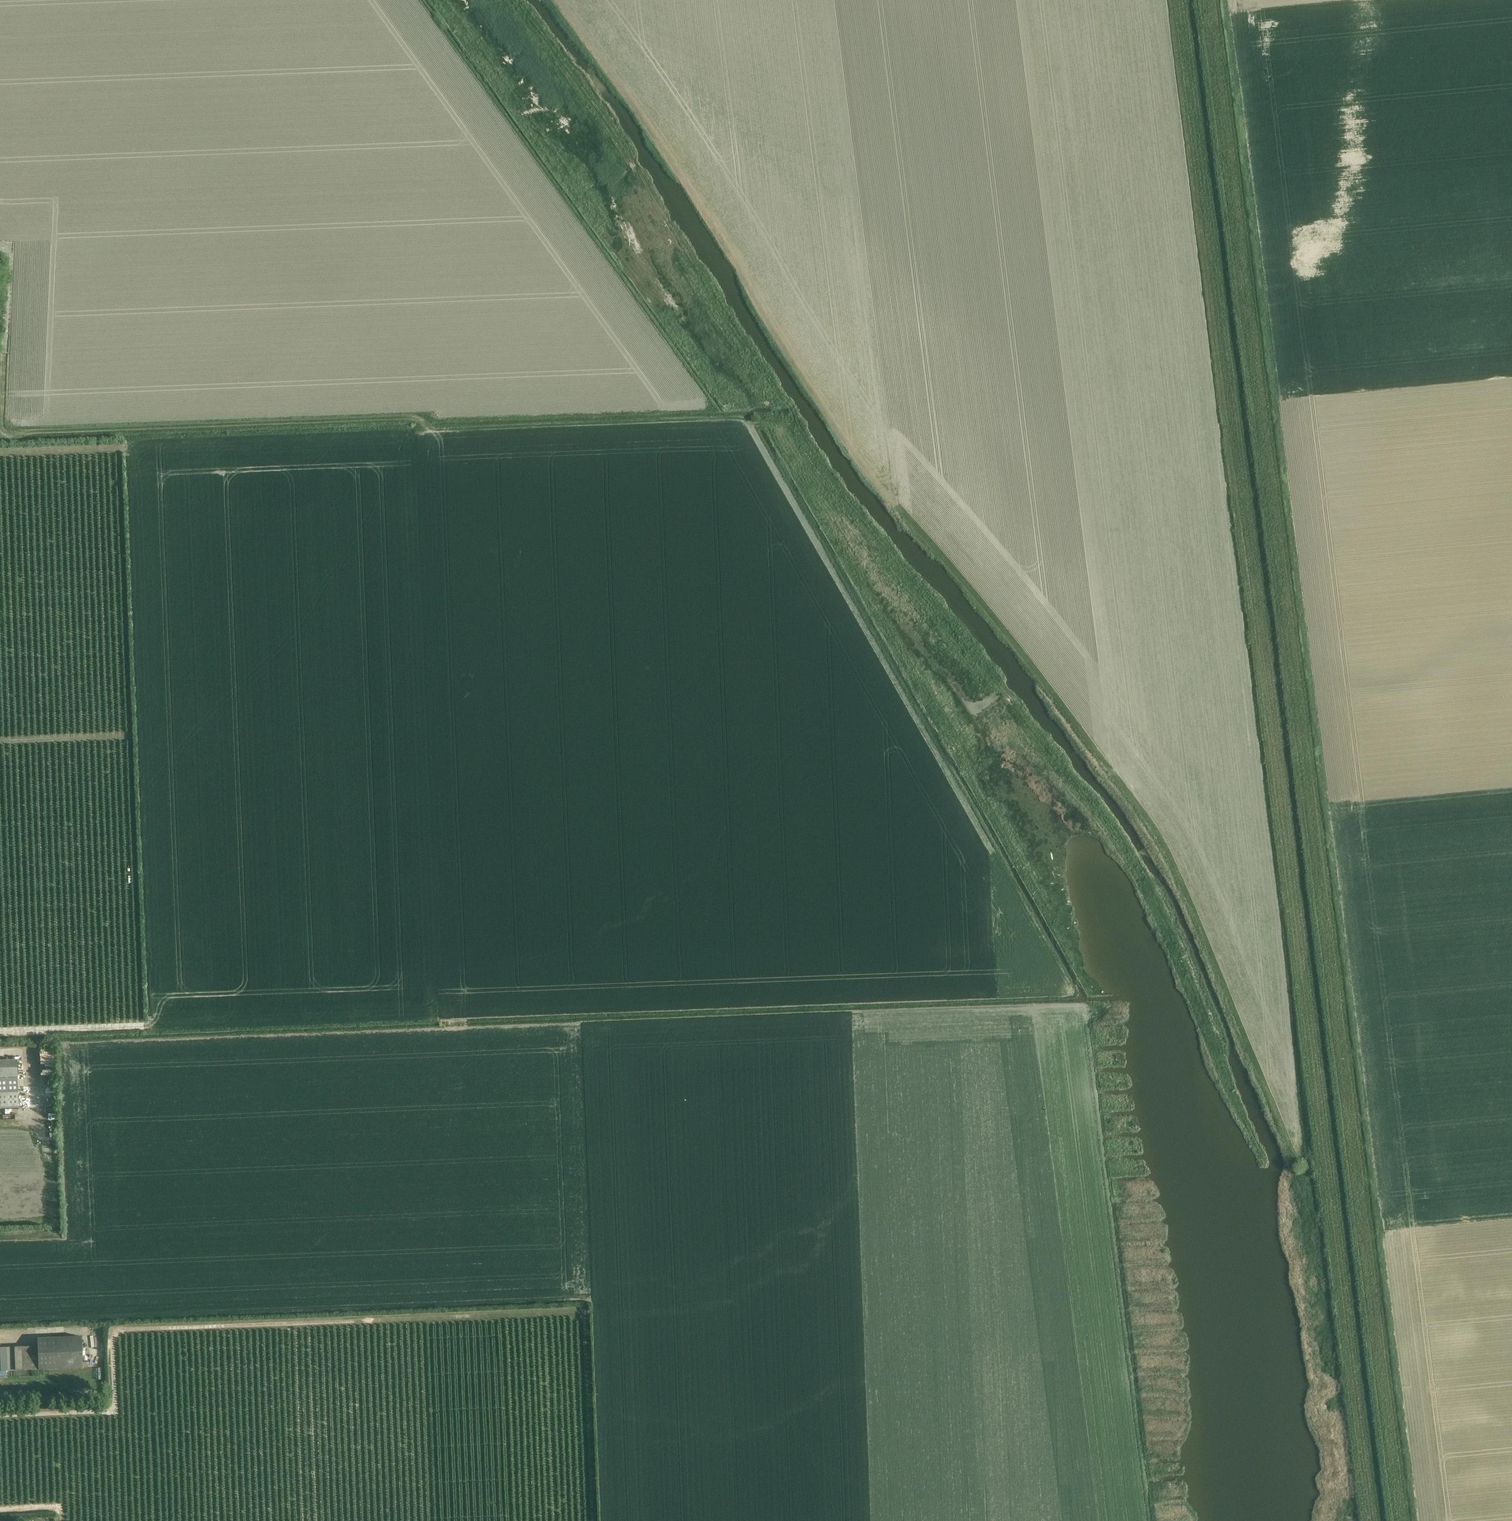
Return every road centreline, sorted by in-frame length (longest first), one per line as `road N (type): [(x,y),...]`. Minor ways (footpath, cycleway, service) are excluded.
road 1 (track): [(0,742),(129,736)]

